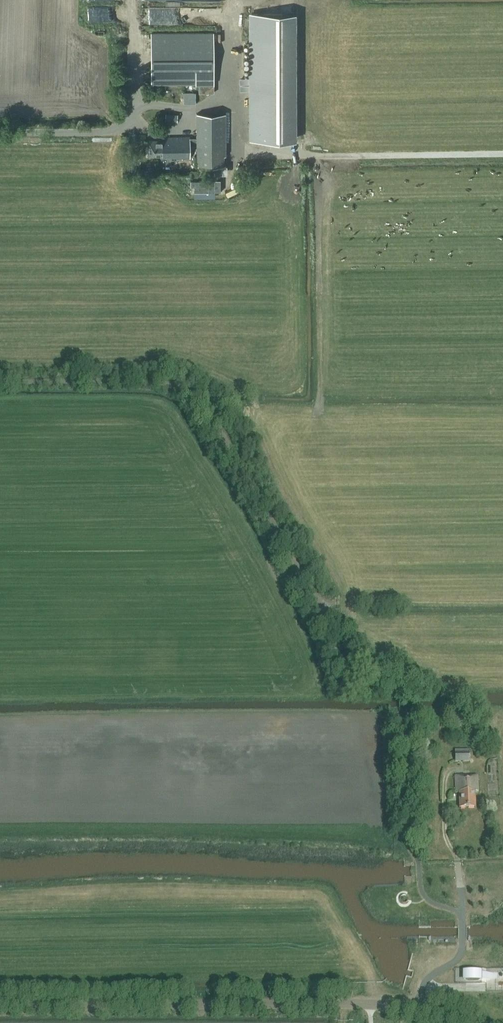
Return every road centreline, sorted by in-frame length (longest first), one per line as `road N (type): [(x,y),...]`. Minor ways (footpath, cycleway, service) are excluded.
road 1 (unclassified): [(320,603),(230,443),(187,396),(140,380),(0,381)]
road 2 (tertiary): [(418,1010),(0,1006)]
road 3 (unclassified): [(418,1010),(425,981),(460,954),(459,888)]

